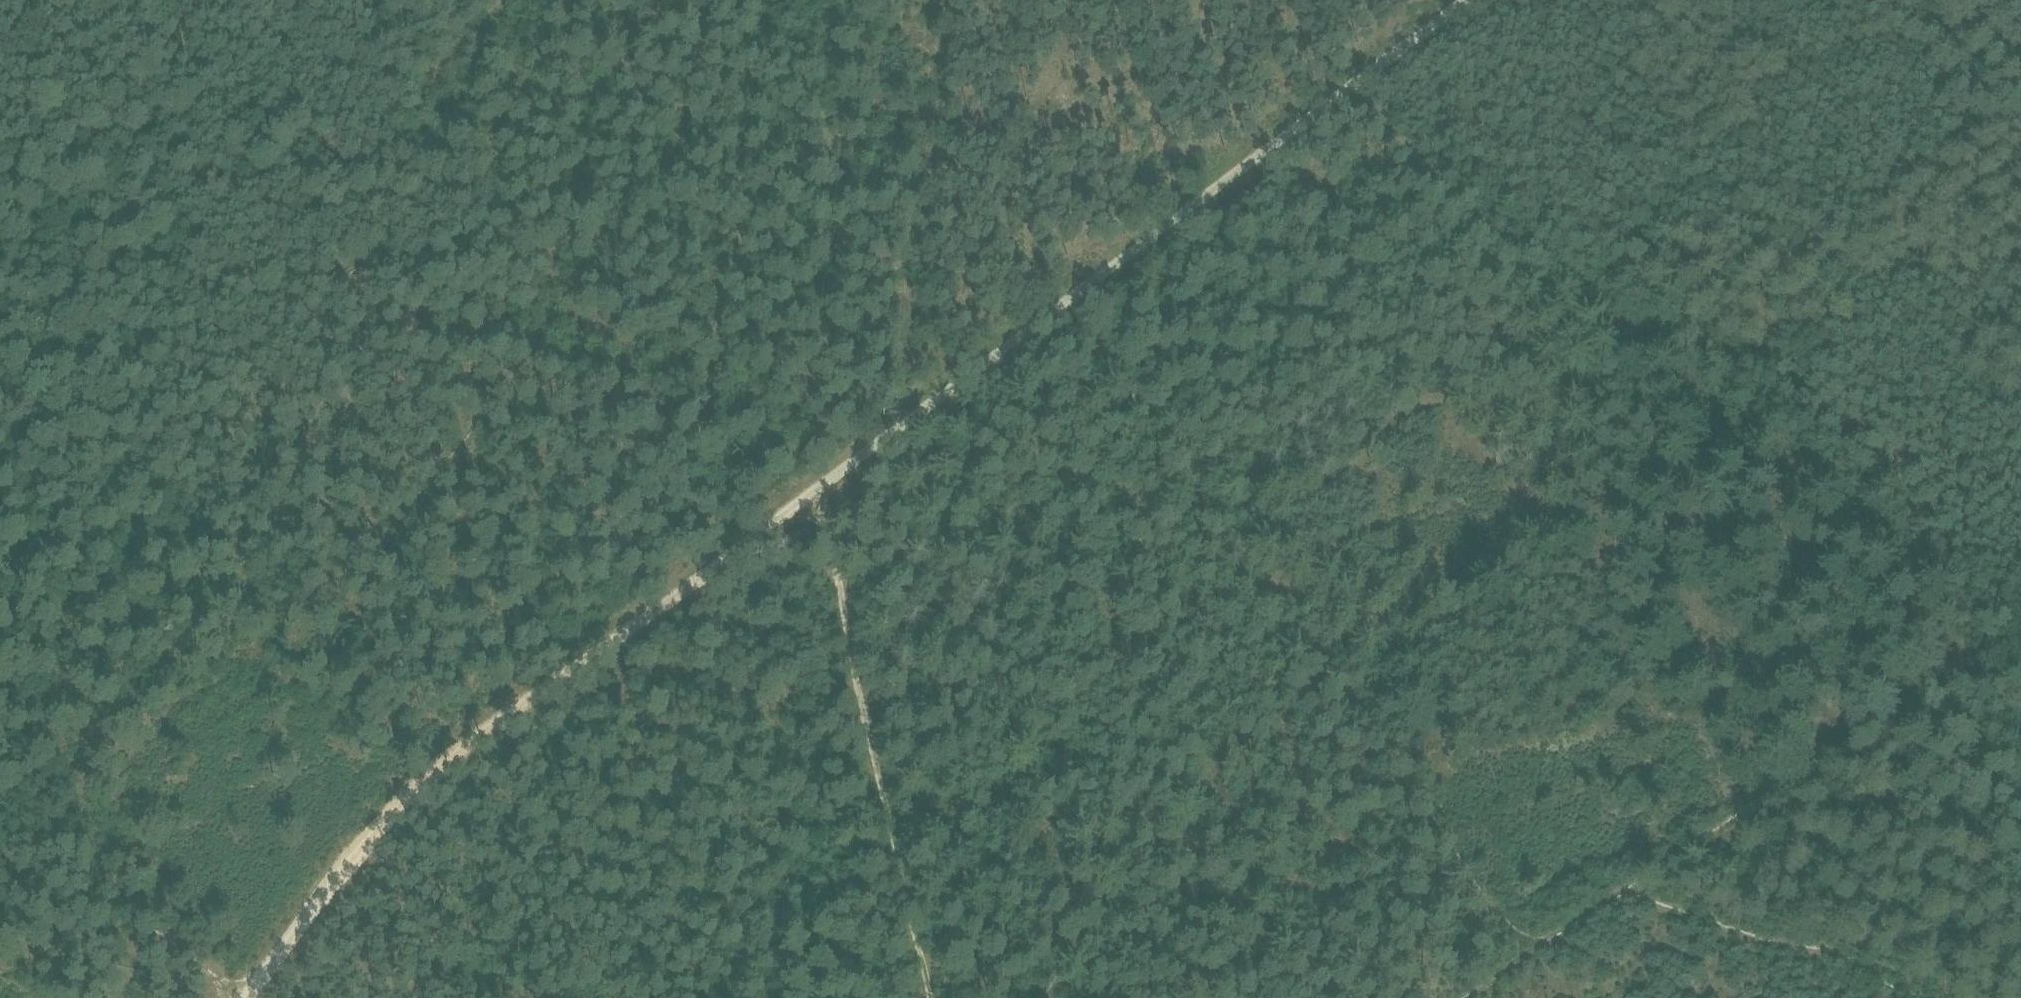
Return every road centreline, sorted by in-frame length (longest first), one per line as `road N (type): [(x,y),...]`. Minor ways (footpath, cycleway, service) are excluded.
road 1 (track): [(245,997),(384,820),(487,730),(1465,0)]
road 2 (track): [(1531,950),(1138,420),(1063,303)]
road 3 (track): [(935,997),(882,792),(820,485)]

